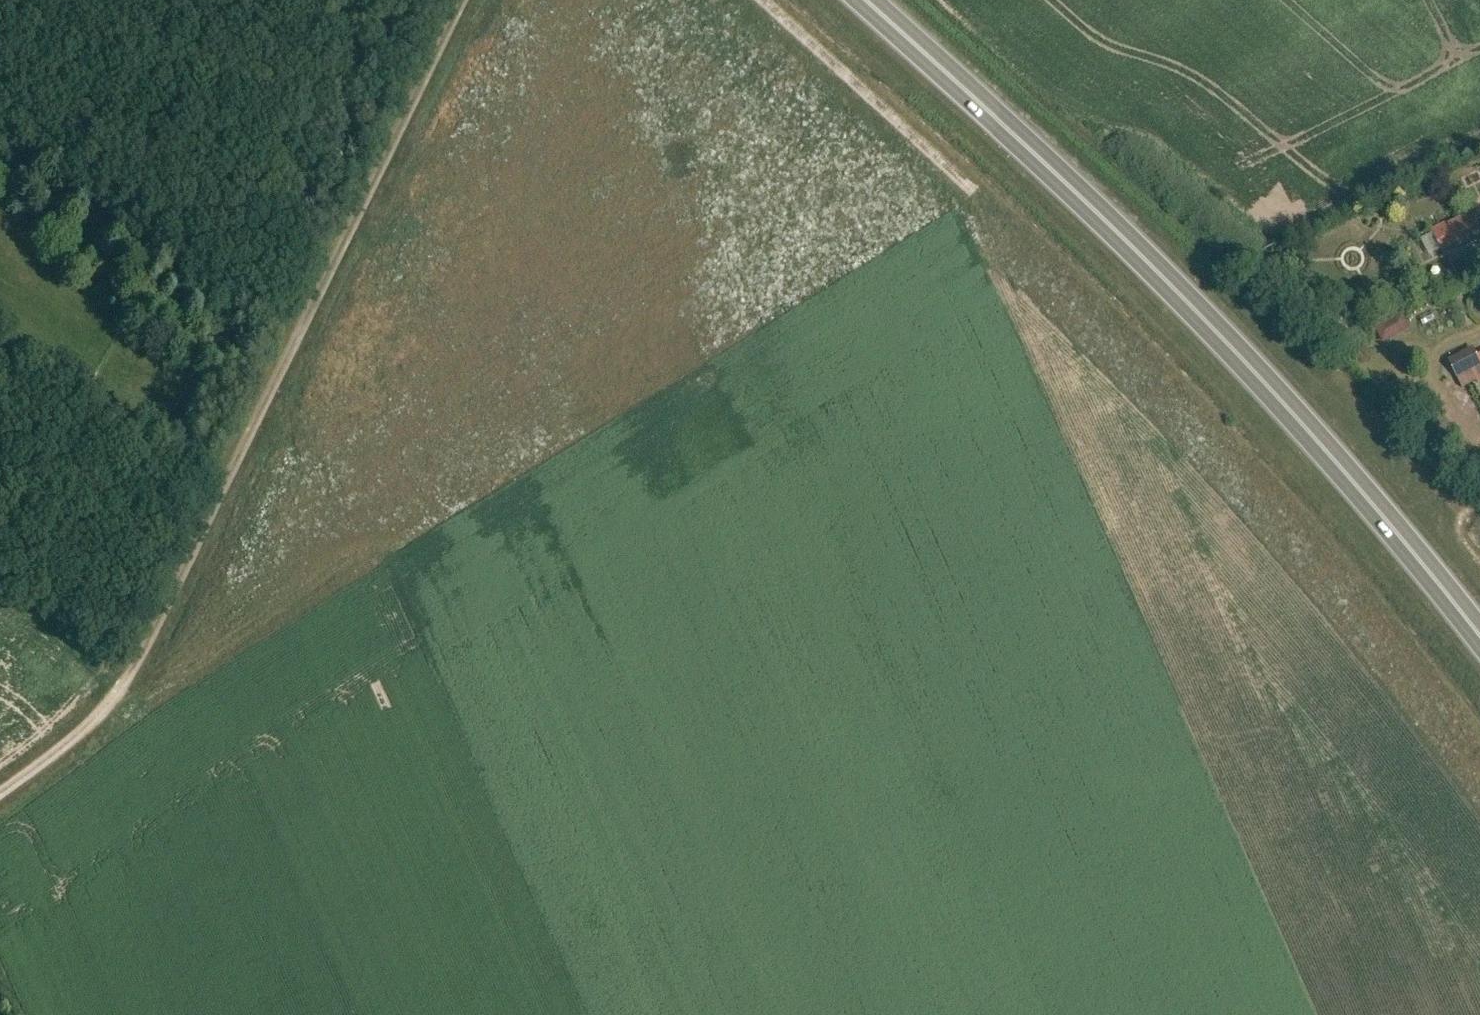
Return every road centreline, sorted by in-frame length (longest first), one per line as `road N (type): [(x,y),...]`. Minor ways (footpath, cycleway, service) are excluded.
road 1 (unclassified): [(0,792),(88,728),(135,660),(460,0)]
road 2 (trunk): [(1479,636),(1290,410),(1063,177),(866,0)]

